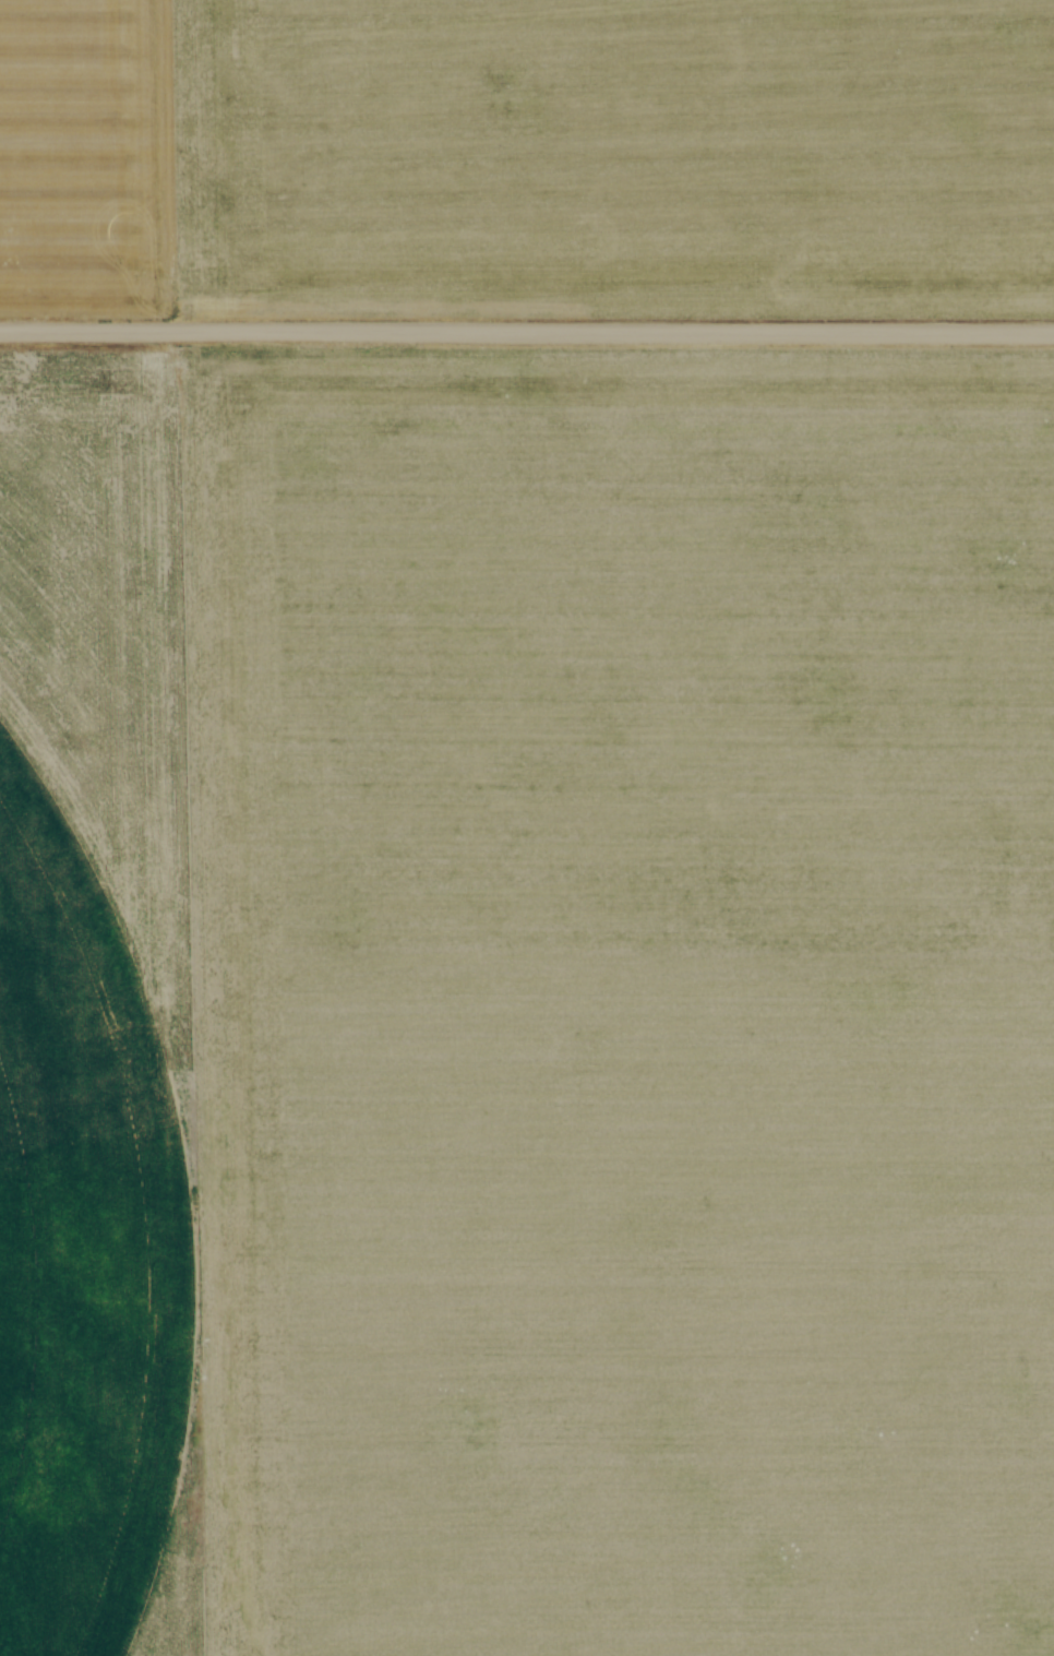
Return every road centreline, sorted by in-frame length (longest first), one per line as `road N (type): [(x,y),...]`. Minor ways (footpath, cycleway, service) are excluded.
road 1 (residential): [(0,330),(1053,333)]

